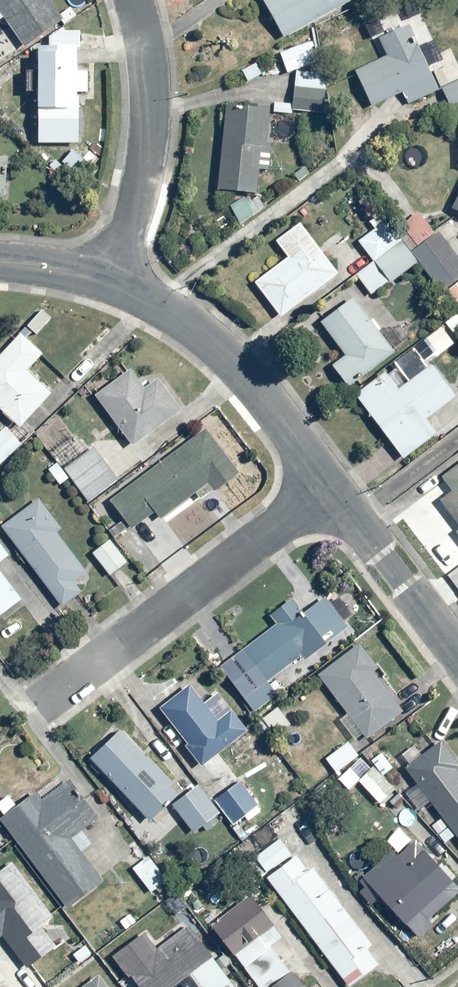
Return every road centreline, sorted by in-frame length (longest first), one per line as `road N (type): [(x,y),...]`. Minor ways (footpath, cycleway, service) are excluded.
road 1 (residential): [(40,679),(311,473)]
road 2 (residential): [(311,473),(193,333),(140,291),(87,264)]
road 3 (residential): [(114,0),(125,103),(118,162),(87,264)]
road 4 (residential): [(457,658),(311,473)]

